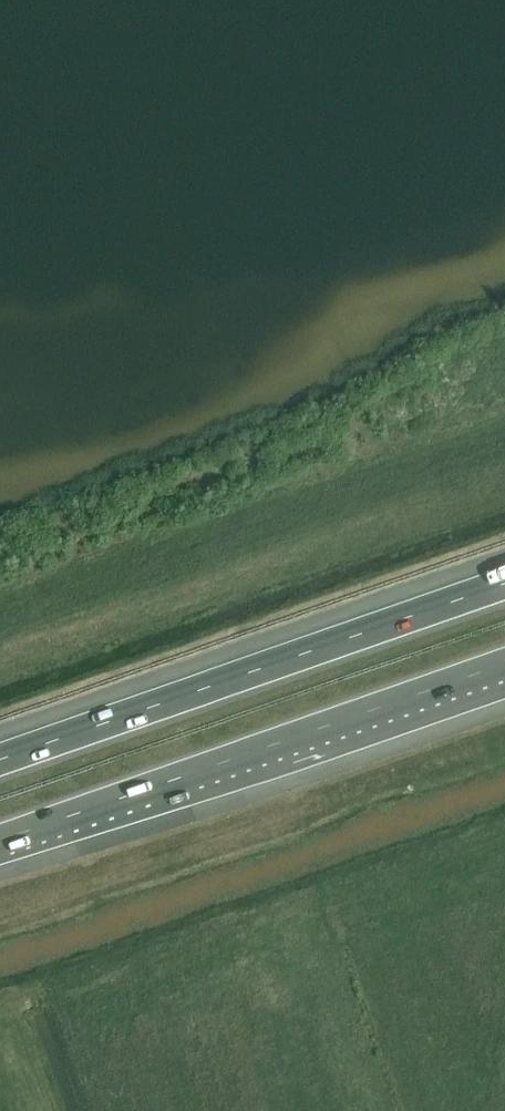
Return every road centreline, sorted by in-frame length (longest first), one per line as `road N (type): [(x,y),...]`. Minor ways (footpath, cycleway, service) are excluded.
road 1 (motorway): [(0,838),(504,662)]
road 2 (motorway): [(504,573),(0,748)]

